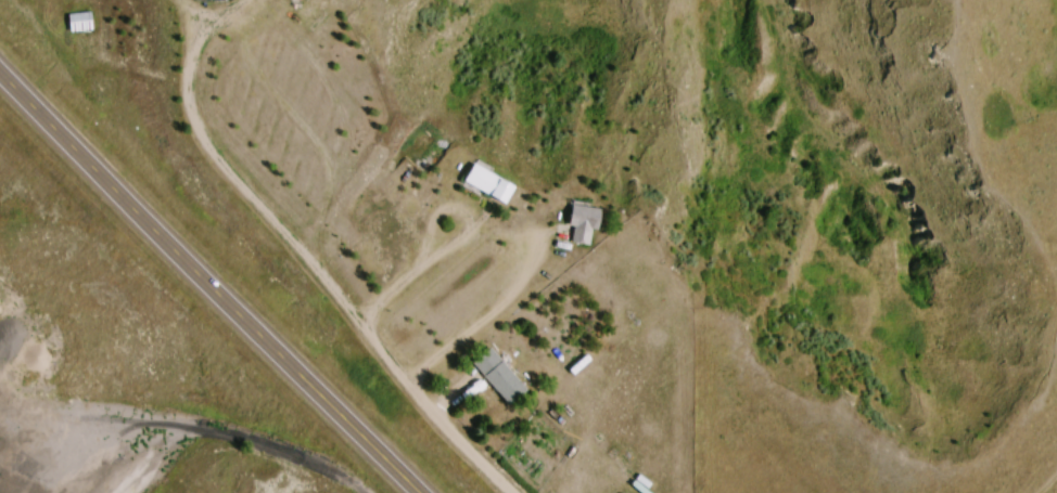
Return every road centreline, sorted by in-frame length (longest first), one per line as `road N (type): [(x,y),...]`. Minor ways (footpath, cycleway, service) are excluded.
road 1 (primary): [(422,492),(0,69)]

